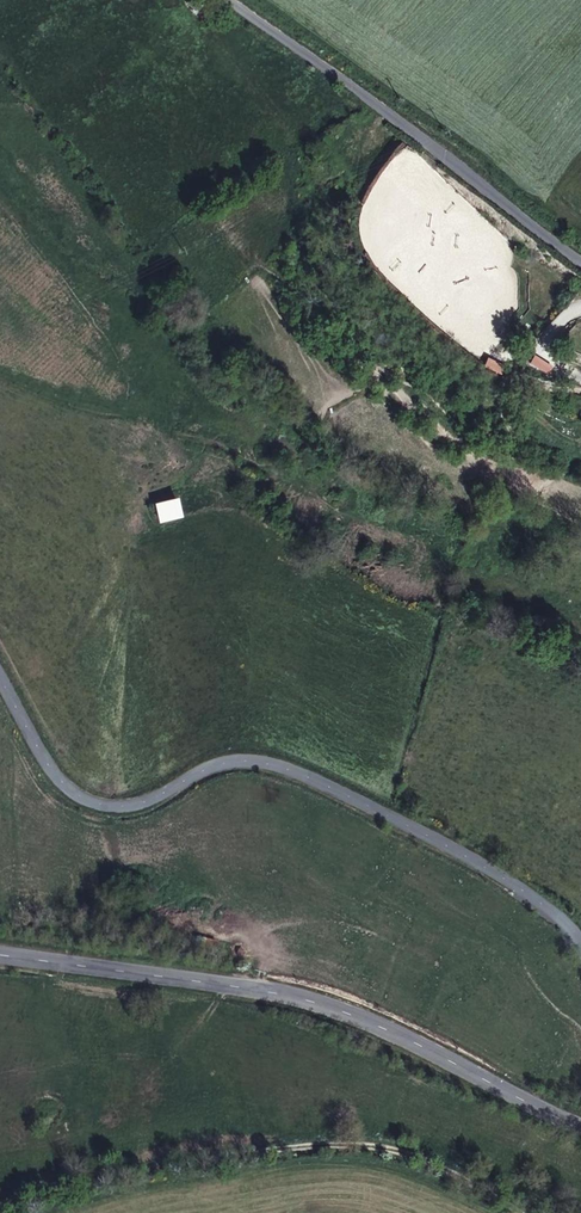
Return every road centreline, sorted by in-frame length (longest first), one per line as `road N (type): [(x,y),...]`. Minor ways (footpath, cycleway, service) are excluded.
road 1 (residential): [(580,940),(456,853),(259,762),(201,772),(132,807),(98,804),(60,783),(0,677)]
road 2 (tertiary): [(0,960),(175,979),(318,1013),(444,1063),(549,1123),(580,1130)]
road 3 (unclassified): [(580,279),(554,271),(371,89),(249,0)]

